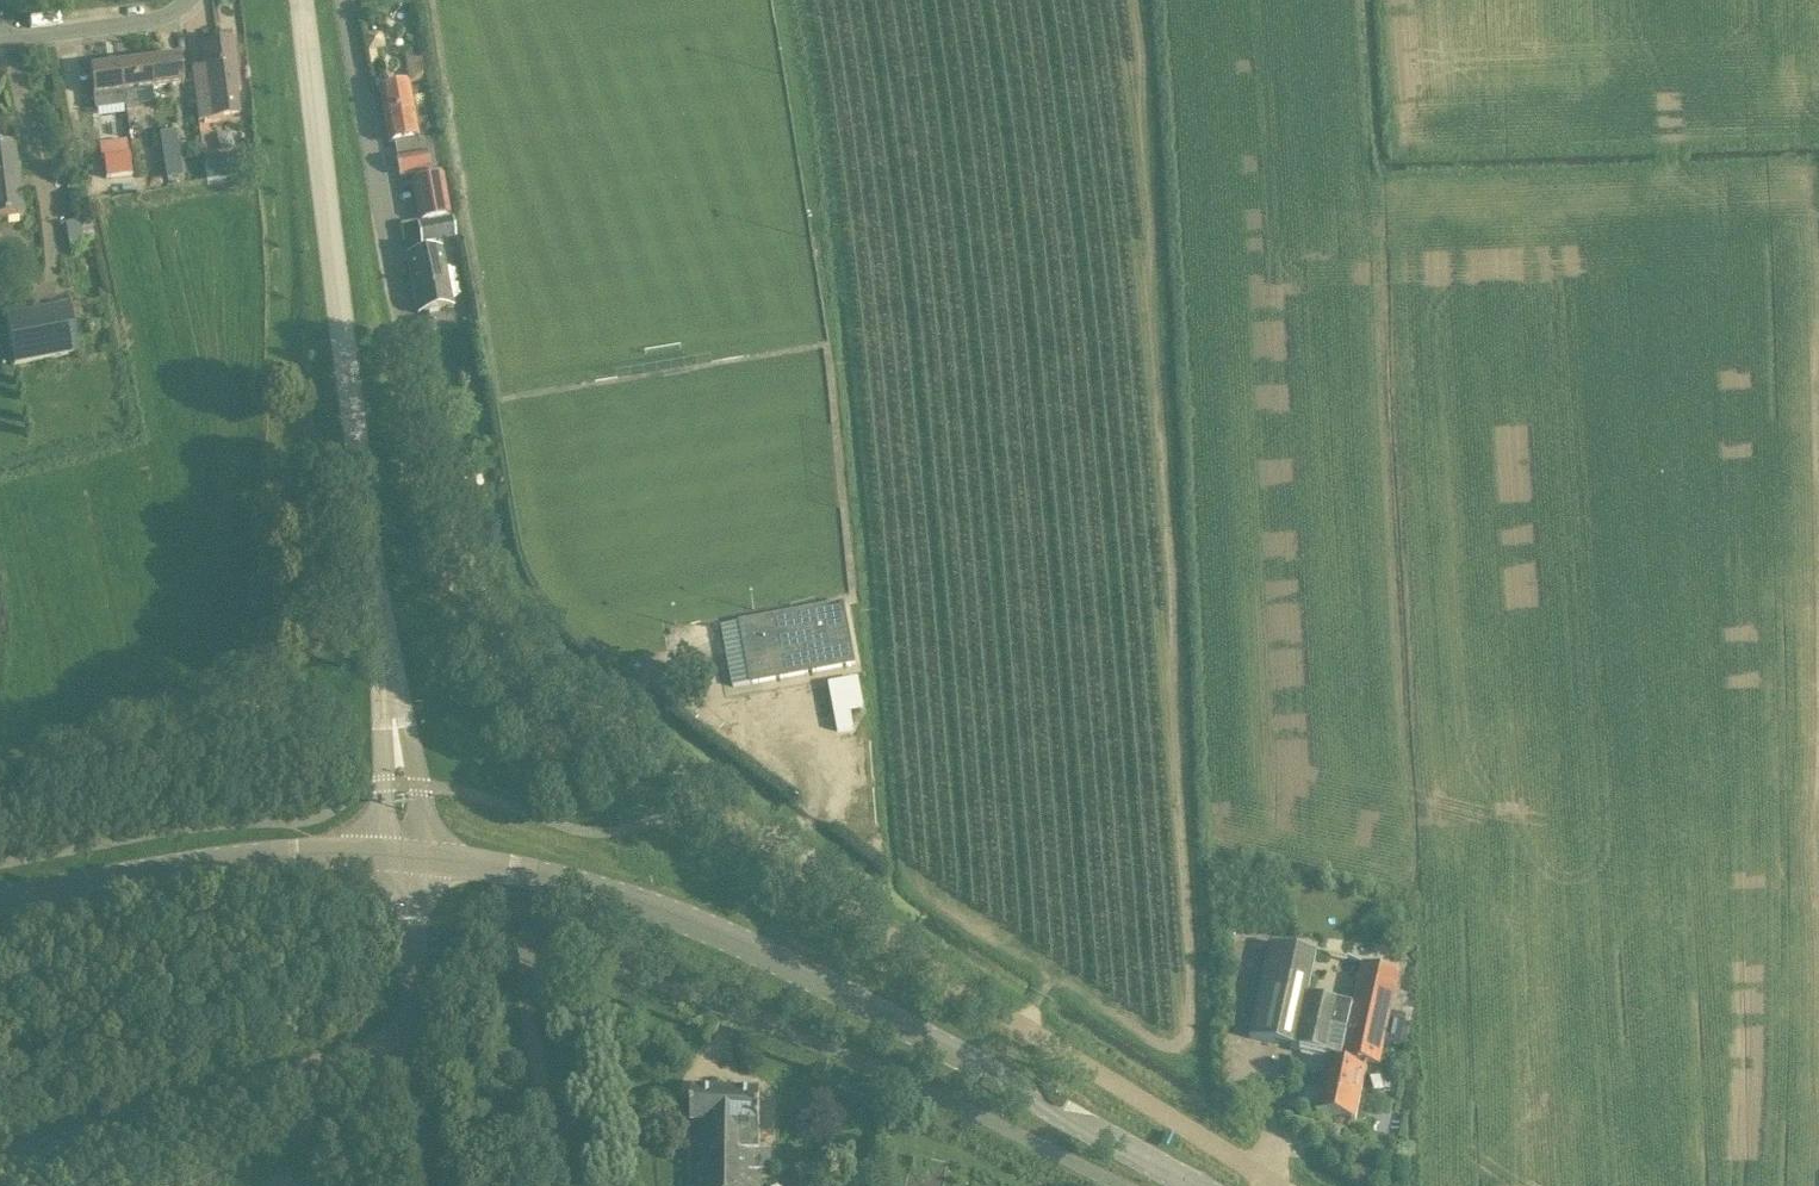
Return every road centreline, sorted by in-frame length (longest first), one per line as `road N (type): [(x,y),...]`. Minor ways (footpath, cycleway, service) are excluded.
road 1 (unclassified): [(1265,1185),(1269,1179),(960,987),(523,651),(473,574),(447,500),(343,0)]
road 2 (unclassified): [(405,856),(302,0)]
road 3 (primary): [(1190,1185),(1041,1107),(1016,1084),(755,949),(592,889),(405,856)]
road 4 (unclassified): [(0,1159),(419,1045)]
road 5 (primary): [(405,856),(245,858),(0,898)]
road 6 (residential): [(0,35),(149,18),(185,0)]
road 7 (unclassified): [(419,1045),(405,856)]
road 8 (unclassified): [(430,1185),(419,1045)]

